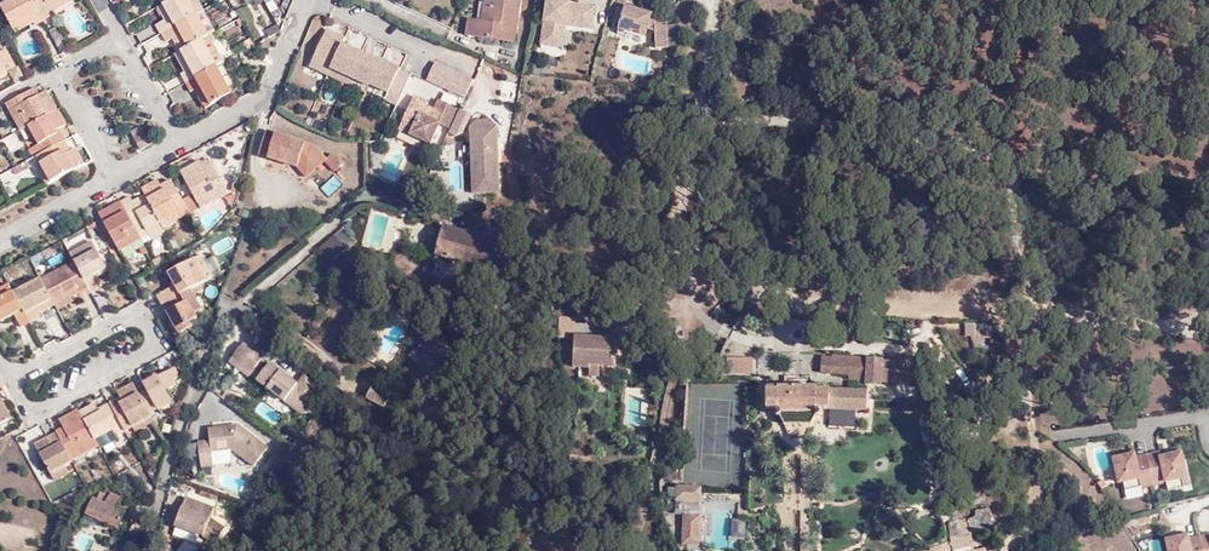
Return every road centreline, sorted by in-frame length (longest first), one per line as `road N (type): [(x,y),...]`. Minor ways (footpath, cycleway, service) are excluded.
road 1 (track): [(1038,320),(1014,181),(995,159),(820,121),(731,116),(707,102),(713,56)]
road 2 (unclassified): [(11,378),(32,416),(154,347),(134,311)]
road 3 (unclassified): [(178,142),(259,99),(306,0)]
road 4 (unclassified): [(134,311),(11,378)]
road 5 (unclassified): [(0,239),(111,176)]
road 6 (residential): [(178,142),(118,36)]

